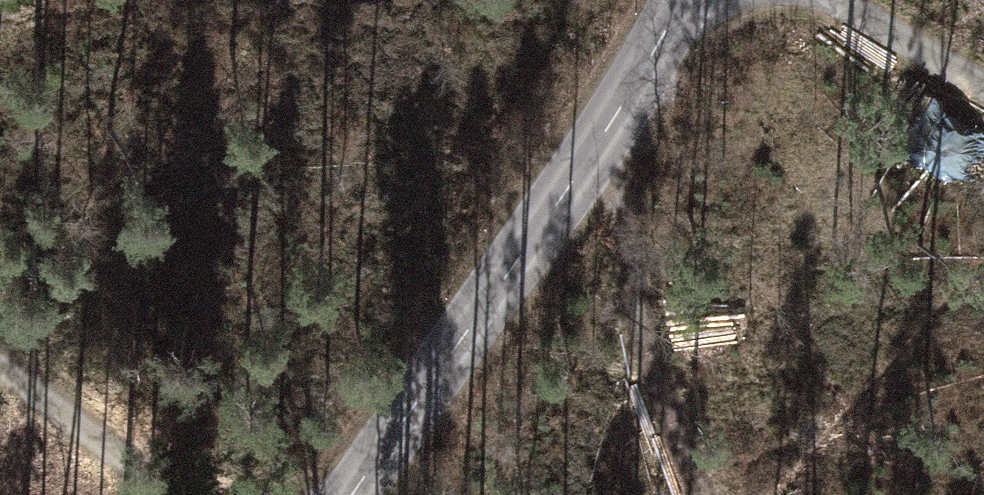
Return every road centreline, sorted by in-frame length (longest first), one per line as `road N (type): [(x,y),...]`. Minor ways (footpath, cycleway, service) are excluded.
road 1 (tertiary): [(712,0),(325,494)]
road 2 (track): [(193,494),(0,349)]
road 3 (track): [(836,0),(983,88)]

